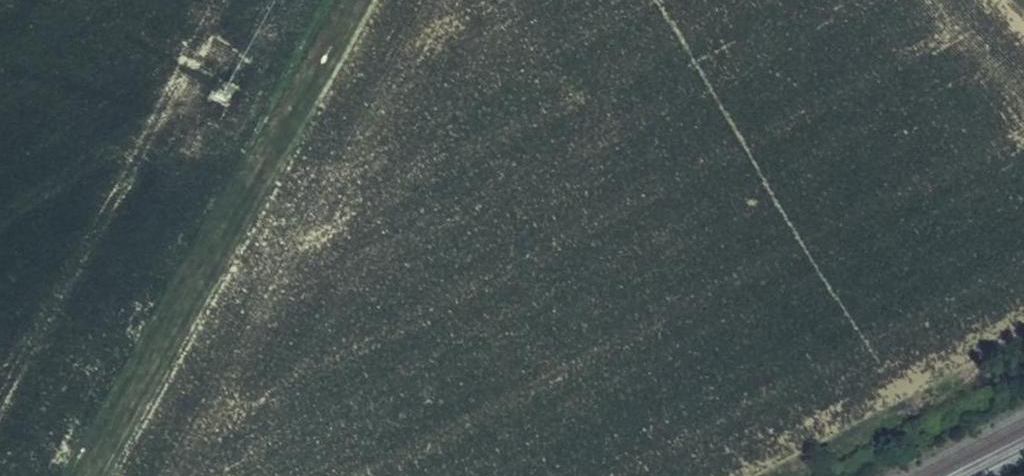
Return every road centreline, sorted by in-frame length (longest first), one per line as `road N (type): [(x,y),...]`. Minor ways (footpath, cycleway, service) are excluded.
road 1 (track): [(91,475),(355,0)]

